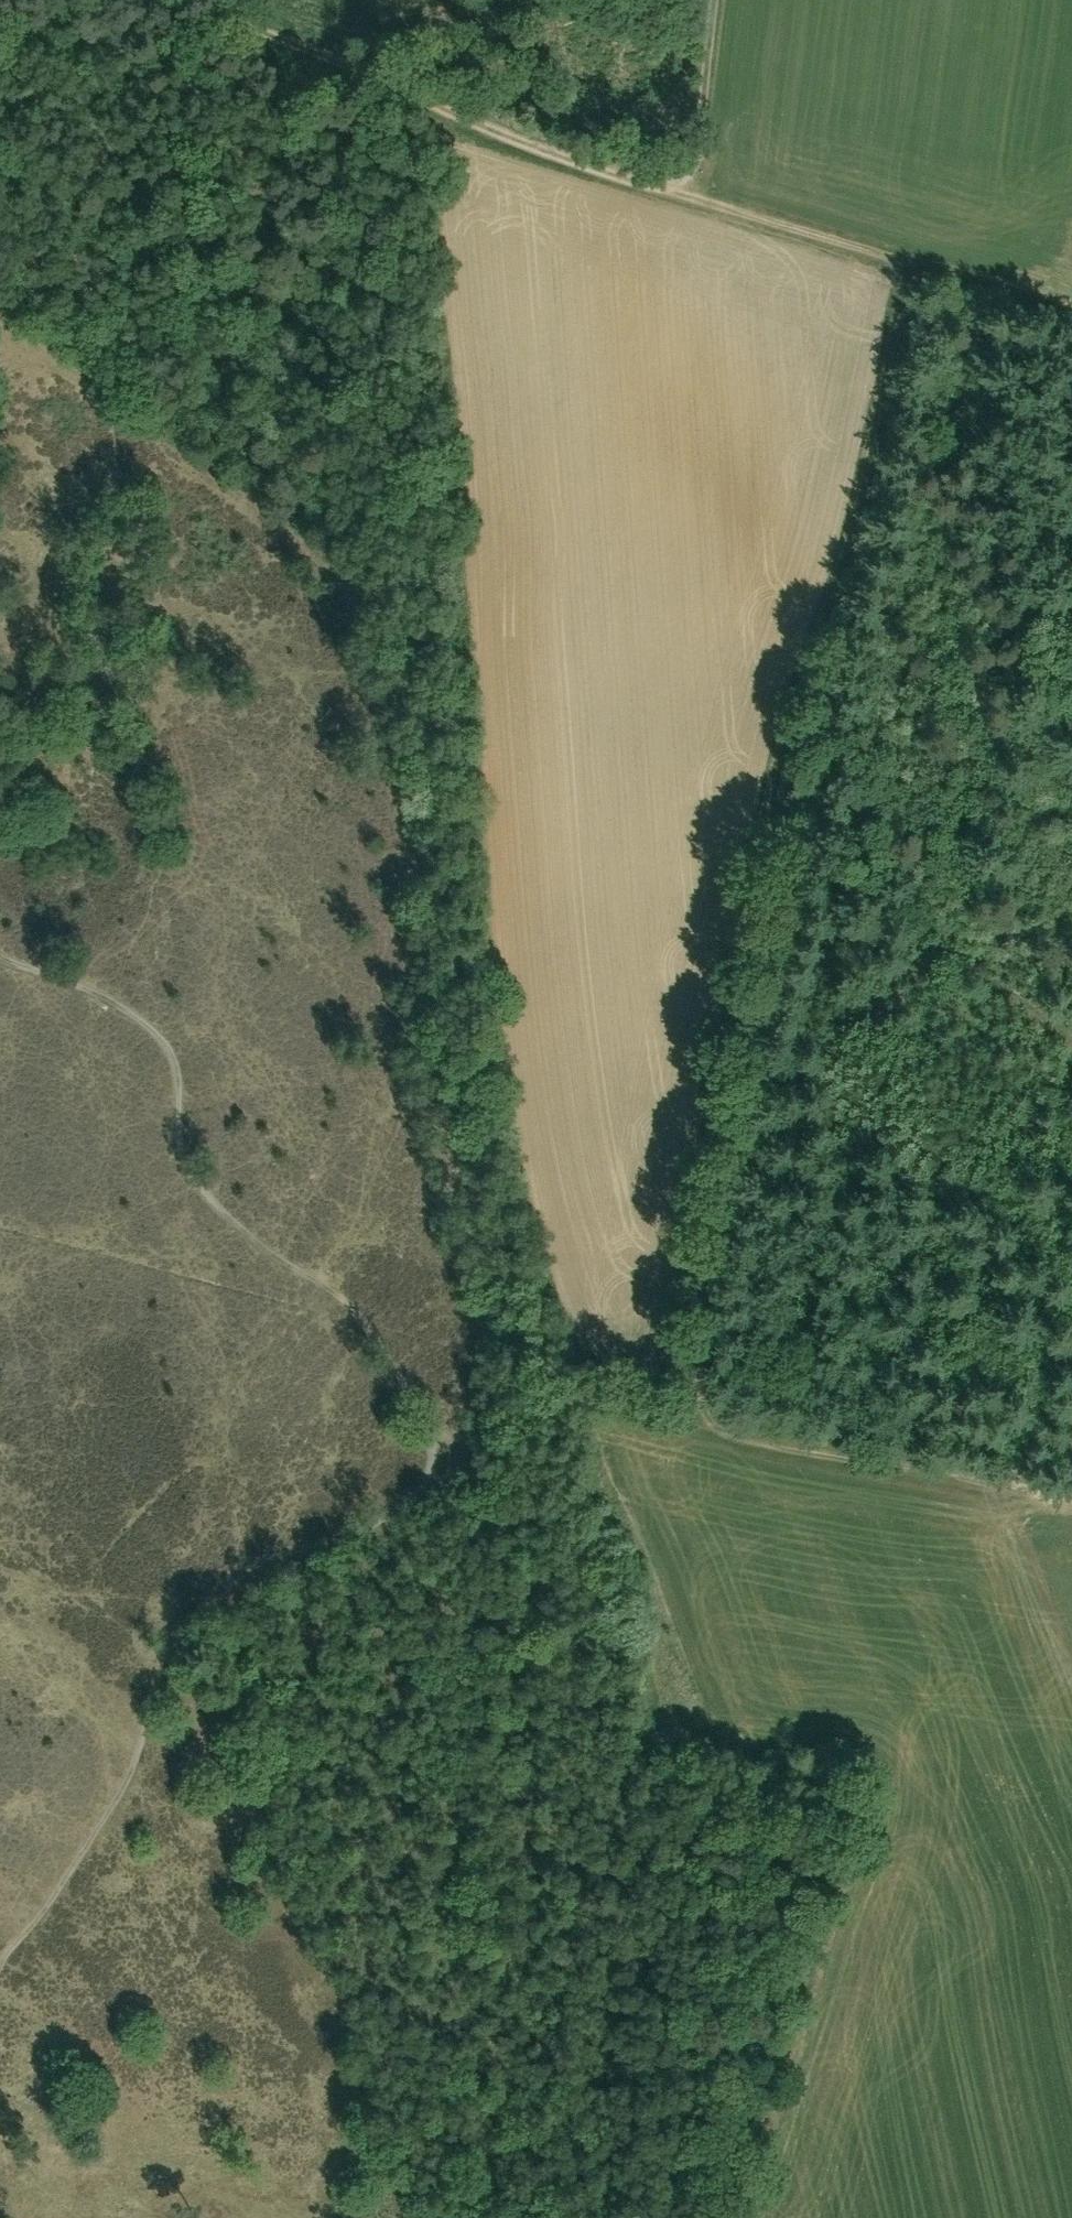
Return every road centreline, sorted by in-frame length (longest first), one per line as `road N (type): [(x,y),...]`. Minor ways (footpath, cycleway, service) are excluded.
road 1 (track): [(1071,322),(914,266),(488,138),(149,0)]
road 2 (track): [(1071,1507),(719,1412),(652,1407),(517,1452)]

